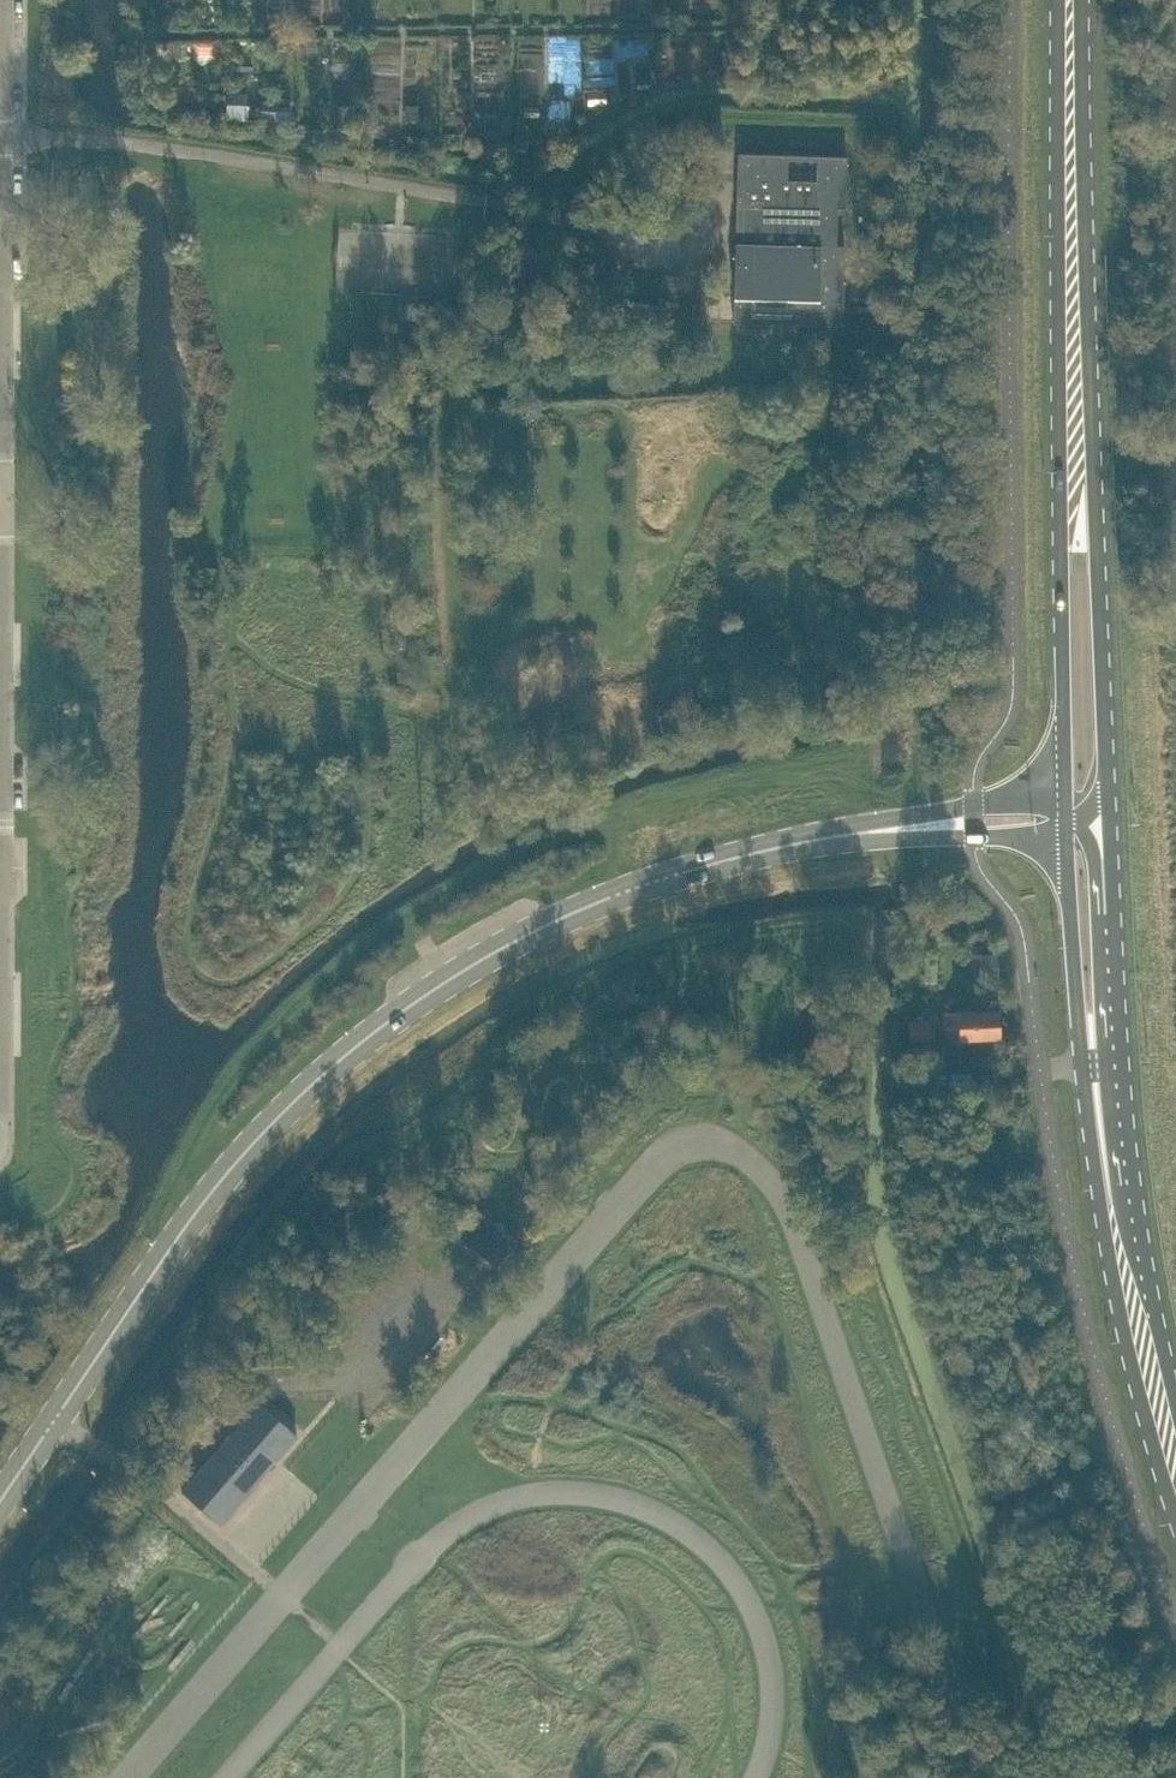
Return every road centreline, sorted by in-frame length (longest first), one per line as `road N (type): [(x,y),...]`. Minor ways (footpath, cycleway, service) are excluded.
road 1 (tertiary): [(0,1504),(226,1173),(275,1118),(391,1019),(522,935),(596,900),(792,844),(974,822)]
road 2 (residential): [(0,1012),(3,495)]
road 3 (primary): [(1079,477),(1073,0)]
road 4 (primary): [(1175,1452),(1129,1261),(1100,1062)]
road 5 (primary): [(1106,815),(1095,551),(1079,477)]
road 6 (primary): [(1079,477),(1063,548),(1066,798)]
road 7 (residential): [(3,495),(0,182)]
road 8 (primary): [(1100,1062),(1113,958),(1106,815)]
road 9 (primary): [(1067,833),(1076,980),(1100,1062)]

